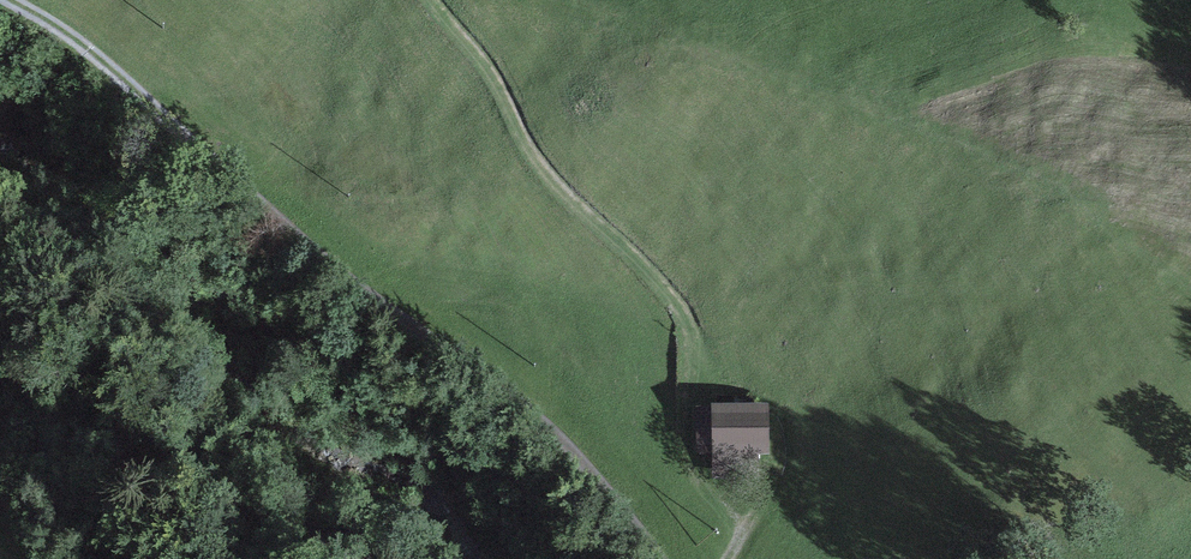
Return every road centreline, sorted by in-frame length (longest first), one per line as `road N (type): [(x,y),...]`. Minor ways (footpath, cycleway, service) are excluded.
road 1 (track): [(10,0),(60,27),(293,206),(436,334),(649,558)]
road 2 (track): [(449,0),(544,149),(684,315),(692,467),(742,520),(726,558)]

